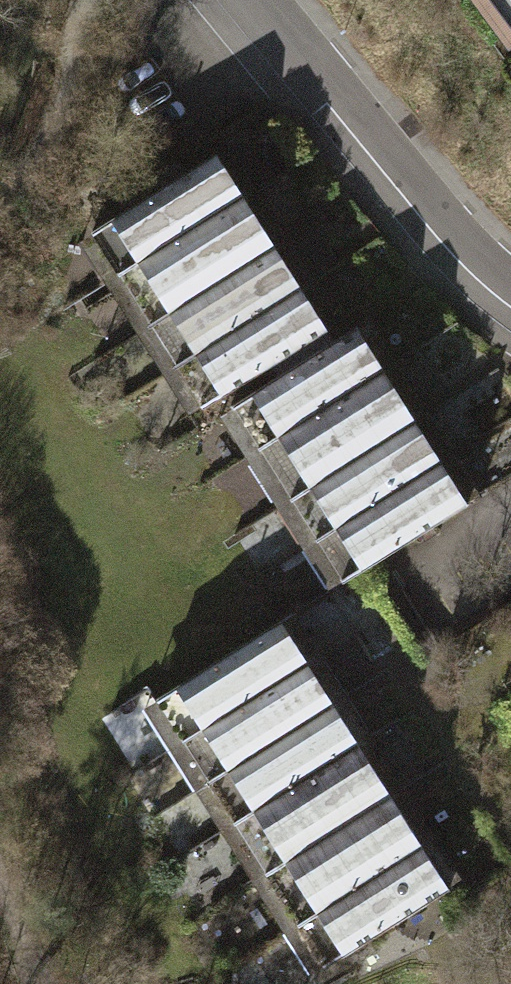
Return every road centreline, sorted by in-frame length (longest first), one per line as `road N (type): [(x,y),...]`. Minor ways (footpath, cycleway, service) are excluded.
road 1 (residential): [(261,0),(510,288)]

